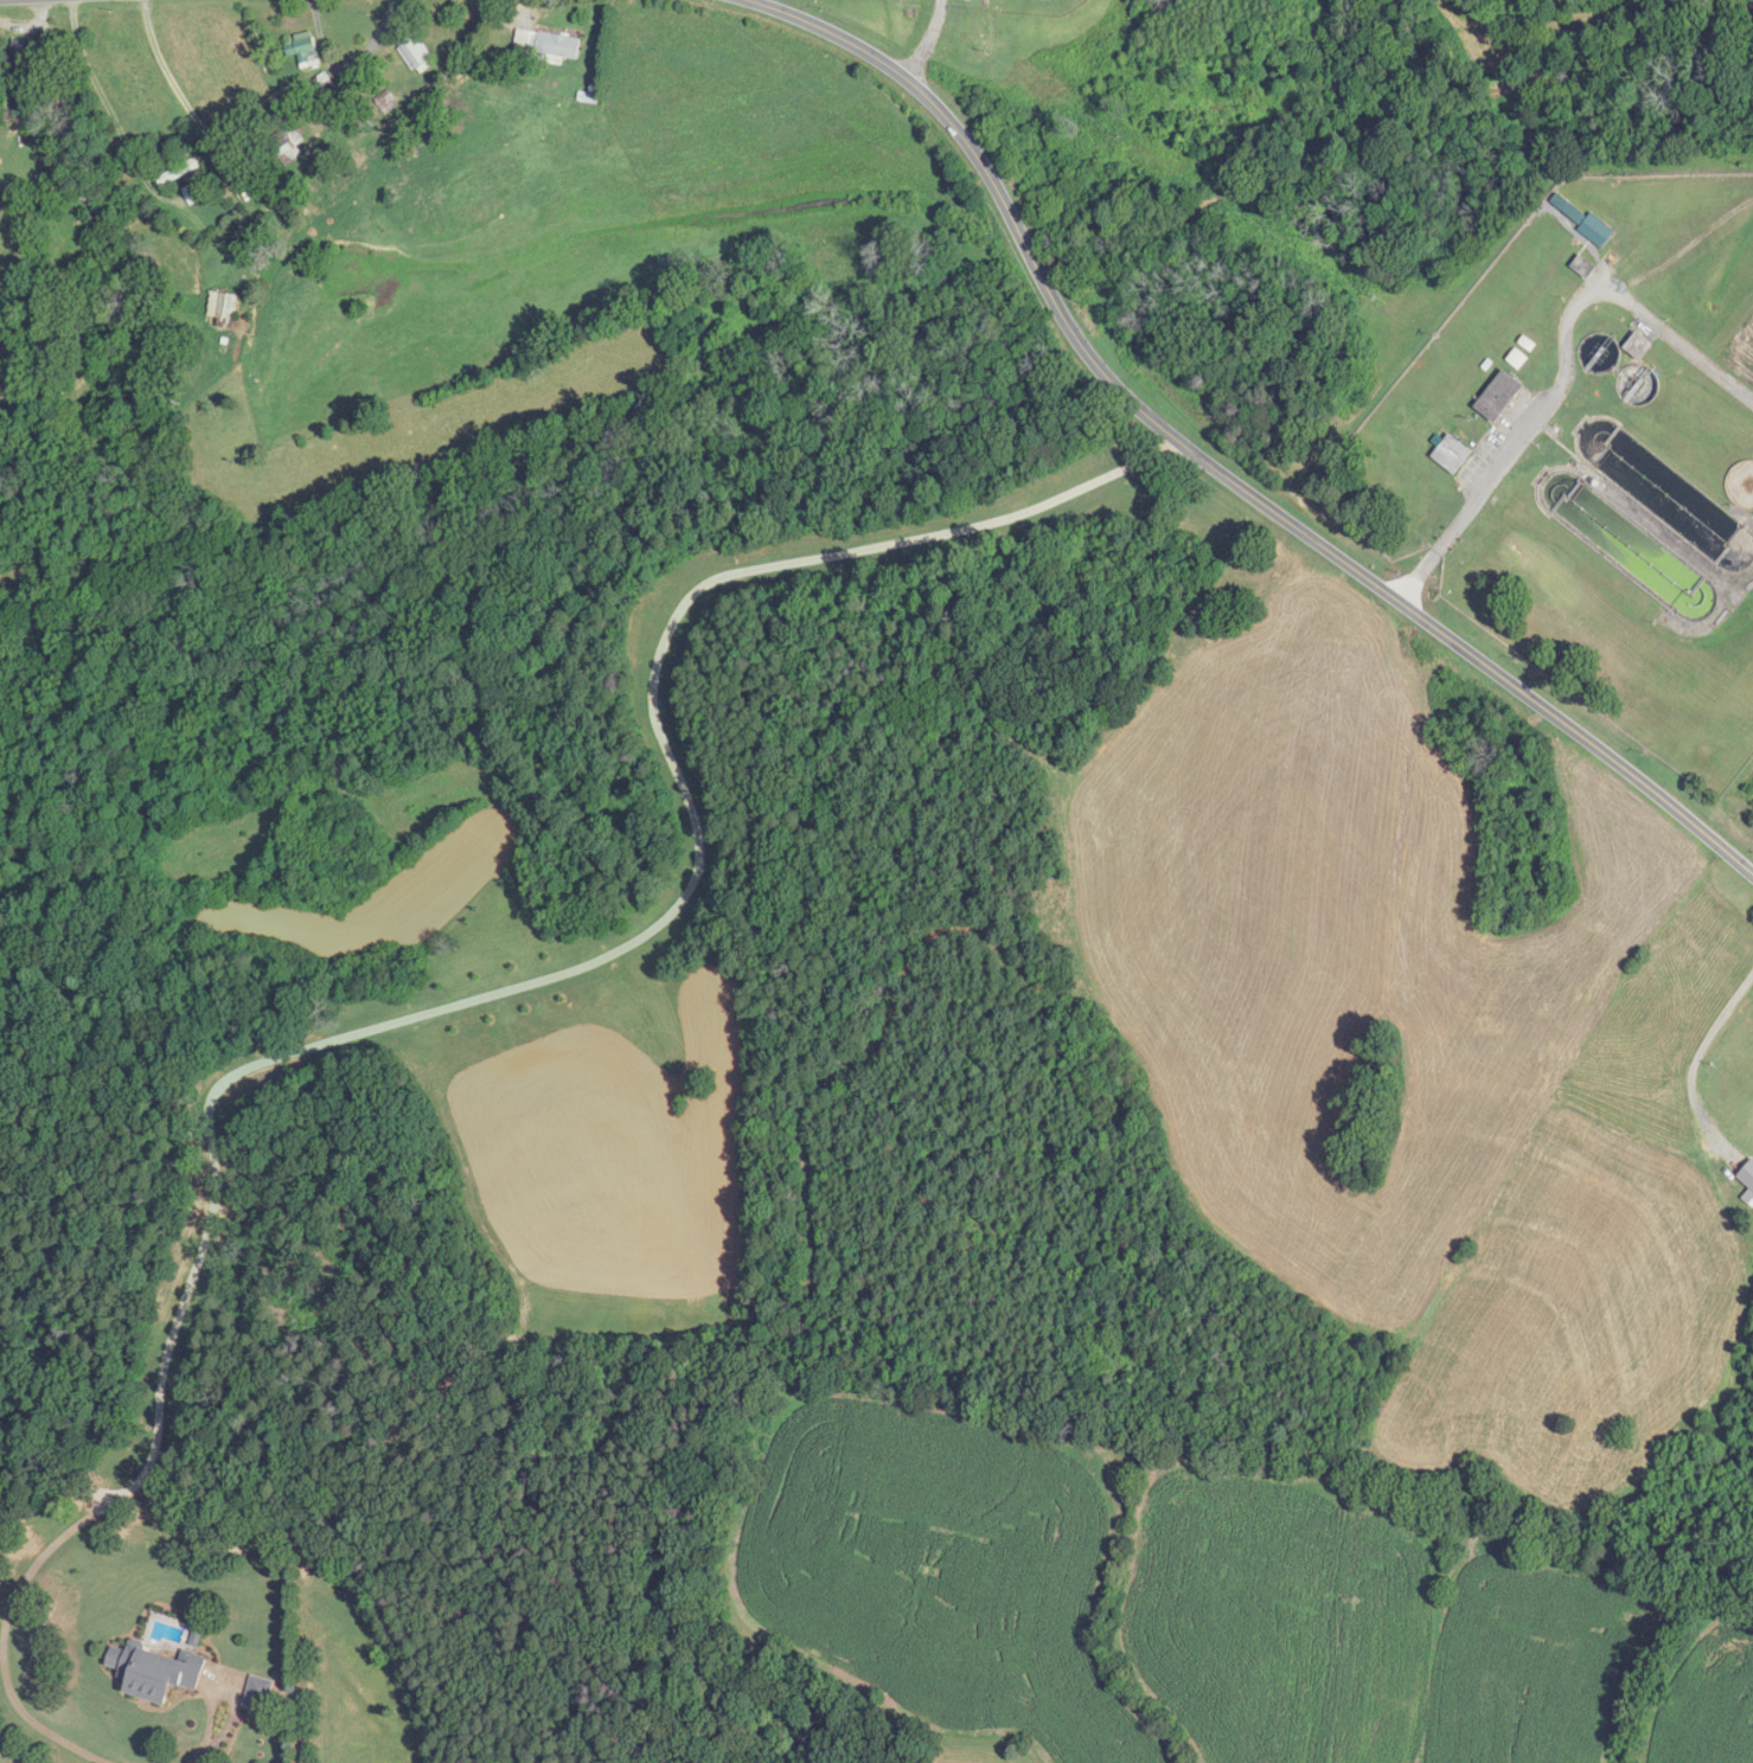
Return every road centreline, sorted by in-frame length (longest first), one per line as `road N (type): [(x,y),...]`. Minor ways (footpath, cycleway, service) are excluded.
road 1 (residential): [(1752,874),(1613,758),(1131,400),(1079,340),(1000,192),(938,107),(857,45),(753,0)]

